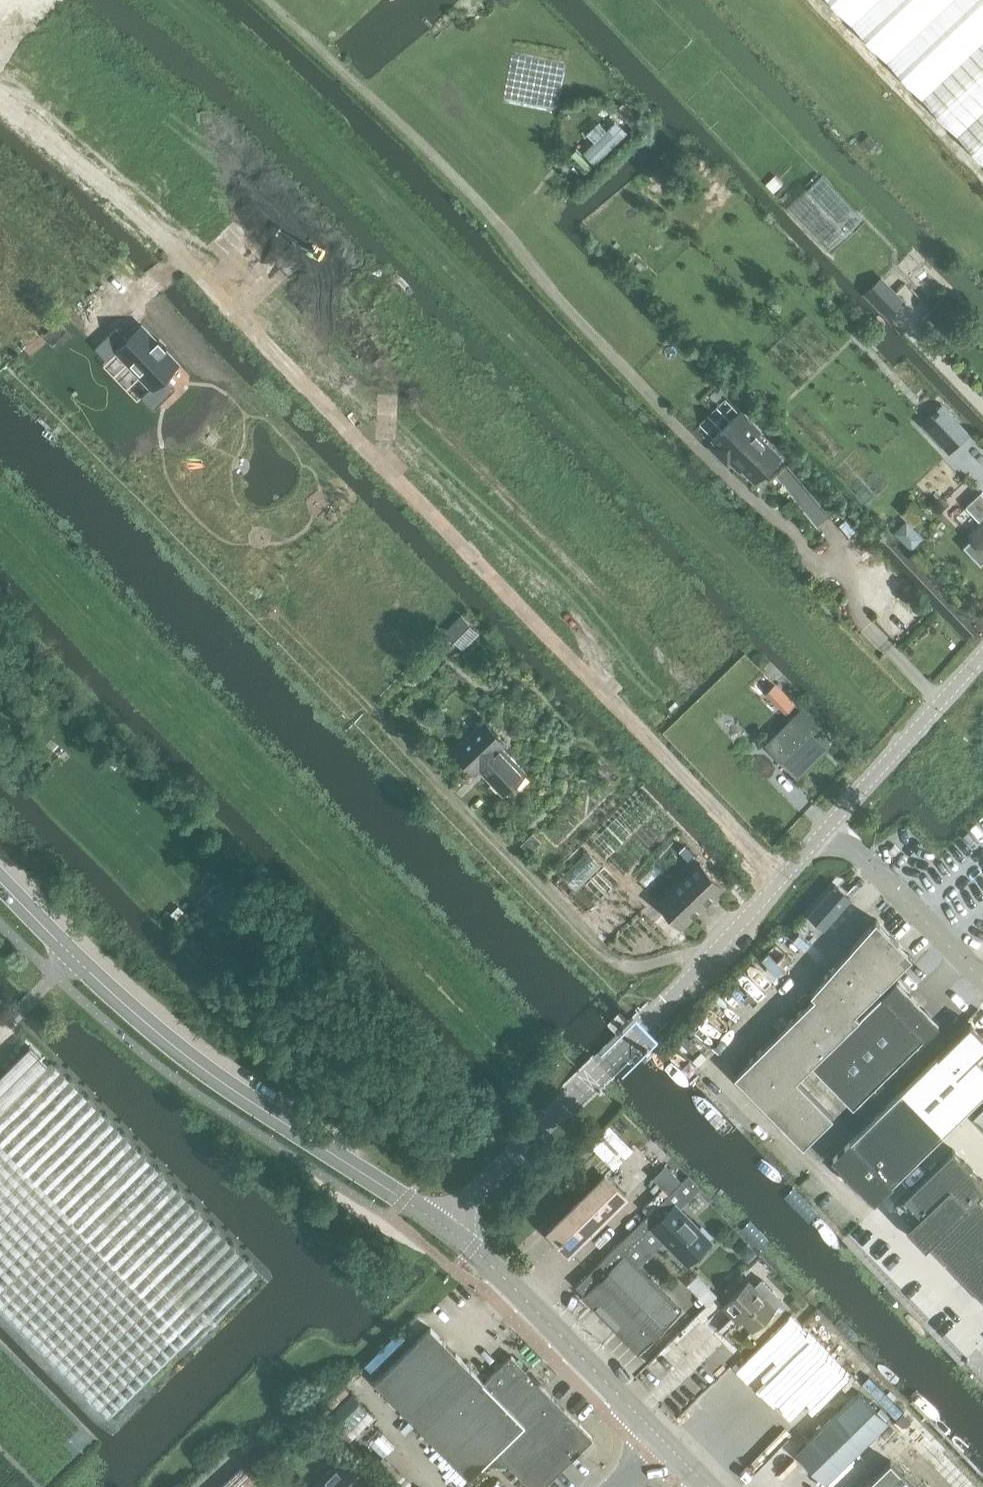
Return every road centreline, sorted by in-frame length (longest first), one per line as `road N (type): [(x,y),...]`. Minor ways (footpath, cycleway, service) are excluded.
road 1 (residential): [(779,879),(168,231),(0,86)]
road 2 (track): [(895,751),(456,263),(171,0)]
road 3 (secondary): [(443,1225),(174,1047),(0,881)]
road 4 (unclassified): [(443,1225),(779,879)]
road 5 (track): [(384,730),(117,453),(100,405)]
road 6 (secondary): [(663,1439),(443,1225)]
road 7 (unclassified): [(982,980),(850,846),(819,836)]
road 8 (unclassified): [(895,751),(982,653)]

